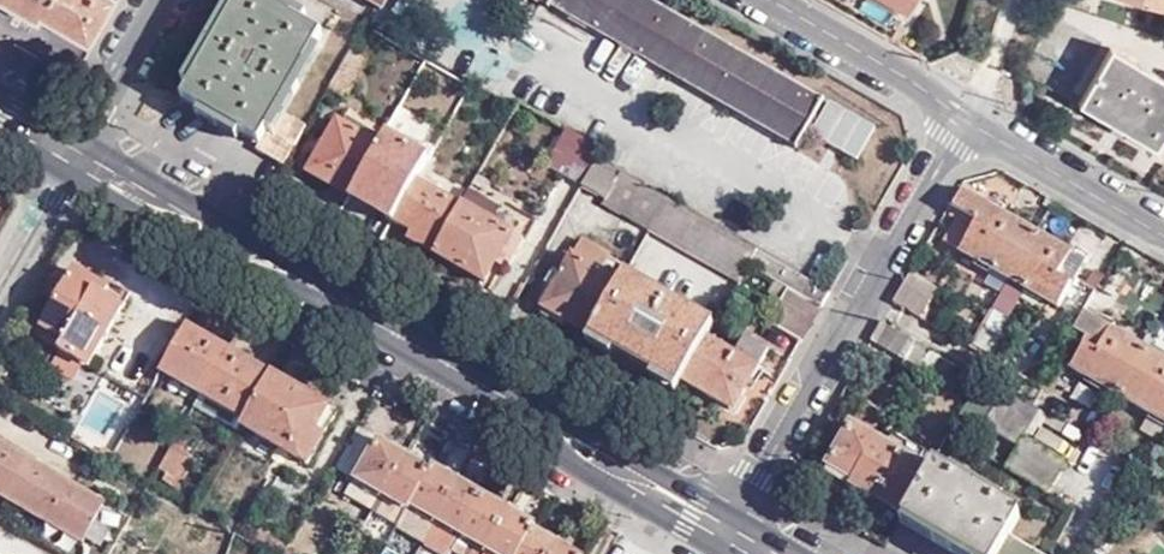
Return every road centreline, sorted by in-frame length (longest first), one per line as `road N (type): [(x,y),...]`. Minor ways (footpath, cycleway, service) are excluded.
road 1 (tertiary): [(78,159),(723,522)]
road 2 (residential): [(723,522),(953,119)]
road 3 (residential): [(953,119),(1163,235)]
road 4 (residential): [(747,0),(953,119)]
road 5 (residential): [(78,159),(158,0)]
road 6 (residential): [(78,159),(0,291)]

